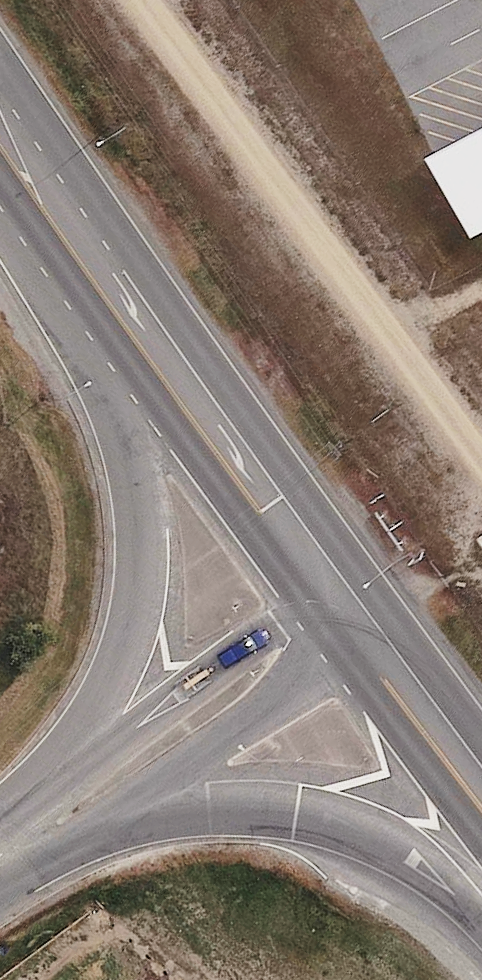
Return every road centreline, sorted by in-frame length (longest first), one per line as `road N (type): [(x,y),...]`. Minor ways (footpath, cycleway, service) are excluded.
road 1 (primary): [(52,818),(111,702),(135,625),(135,554),(119,438),(49,175)]
road 2 (primary): [(49,175),(345,605)]
road 3 (primary): [(481,912),(409,842),(336,815),(203,801),(52,818)]
road 4 (secondary): [(52,818),(345,605)]
road 5 (primary): [(345,605),(481,785)]

